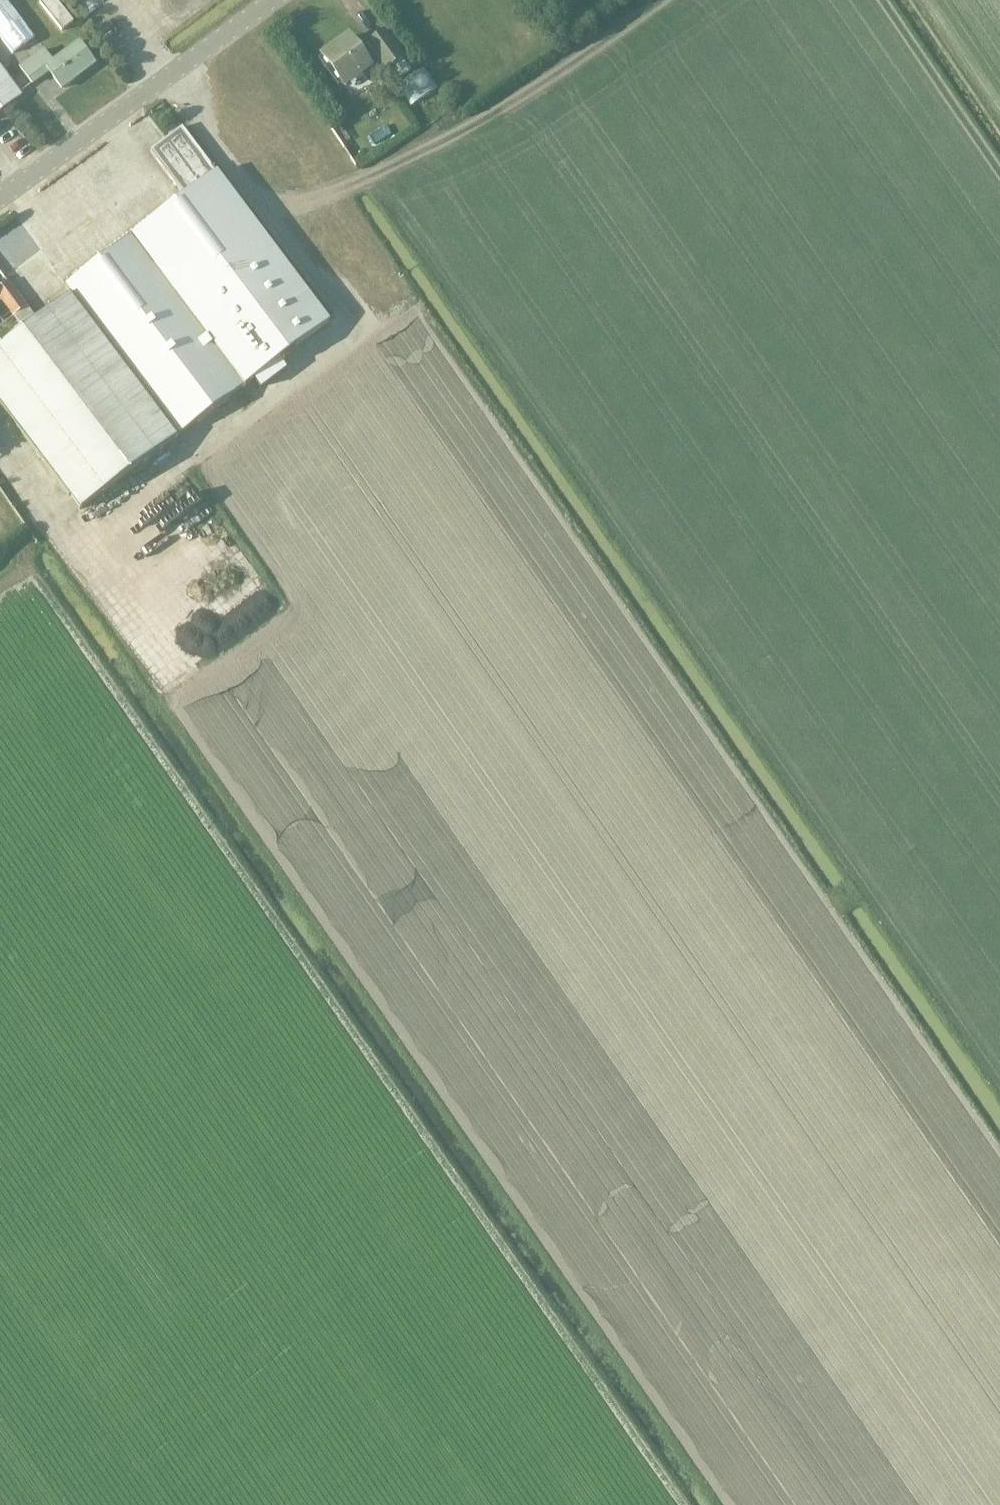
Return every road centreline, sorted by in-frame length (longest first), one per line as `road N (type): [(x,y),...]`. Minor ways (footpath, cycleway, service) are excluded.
road 1 (unclassified): [(0,206),(277,0)]

